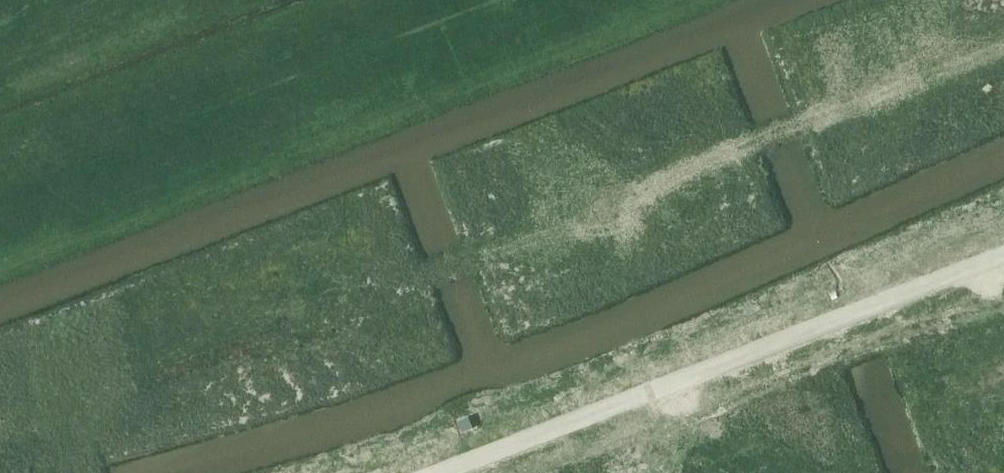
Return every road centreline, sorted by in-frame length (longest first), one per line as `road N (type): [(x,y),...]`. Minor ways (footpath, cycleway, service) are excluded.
road 1 (residential): [(82,472),(77,459),(351,331),(411,289),(655,195),(777,134),(1003,50)]
road 2 (unclassified): [(982,264),(682,380)]
road 3 (unclassified): [(682,380),(441,472)]

